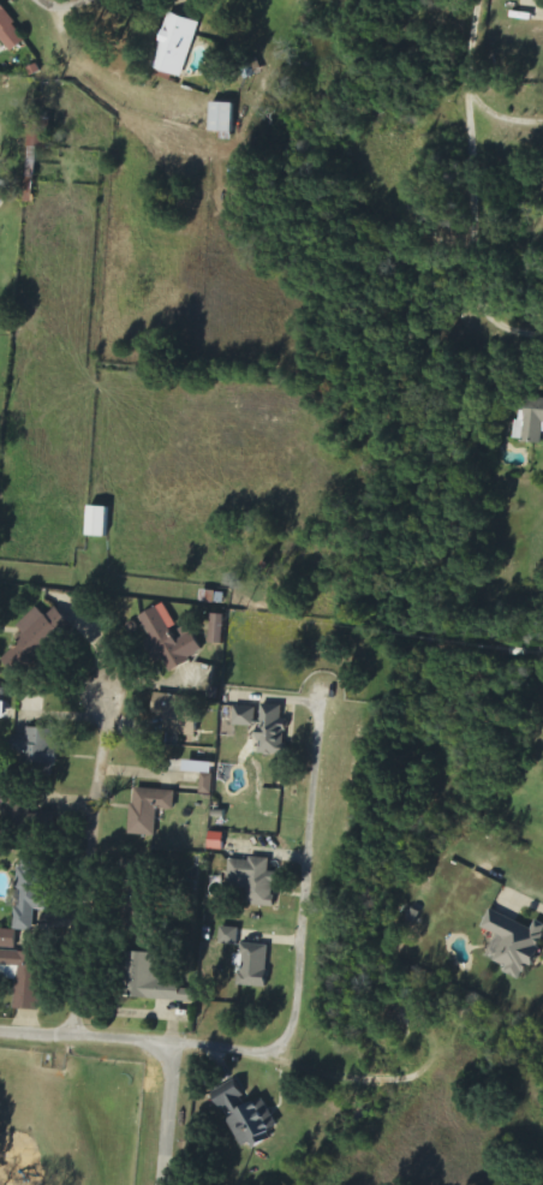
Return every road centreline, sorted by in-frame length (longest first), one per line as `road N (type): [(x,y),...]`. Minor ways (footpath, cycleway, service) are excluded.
road 1 (residential): [(78,1038),(267,1054),(290,1043),(323,701)]
road 2 (residential): [(474,0),(467,102),(477,305),(491,324),(542,341)]
road 3 (residential): [(78,1038),(107,697)]
road 4 (residential): [(107,697),(120,686),(169,686),(323,701)]

